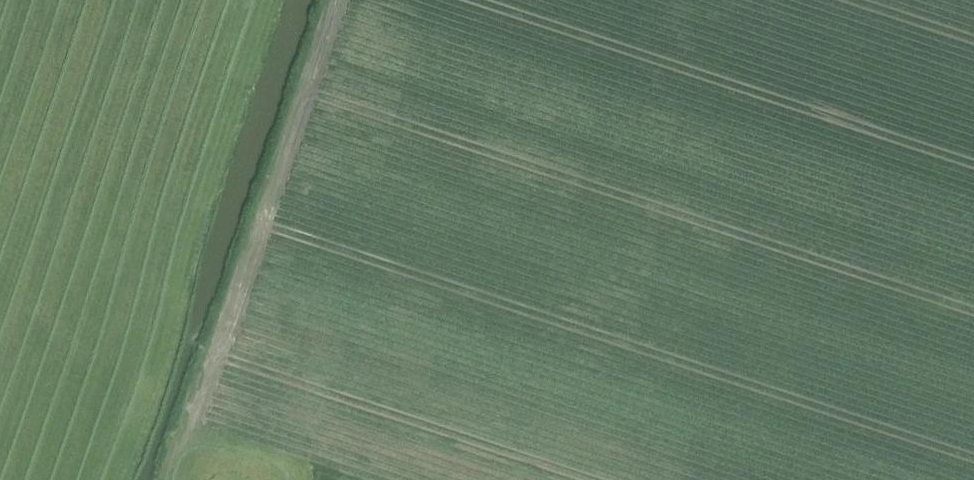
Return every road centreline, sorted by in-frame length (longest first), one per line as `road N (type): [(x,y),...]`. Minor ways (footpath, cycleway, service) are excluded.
road 1 (track): [(27,0),(0,467)]

